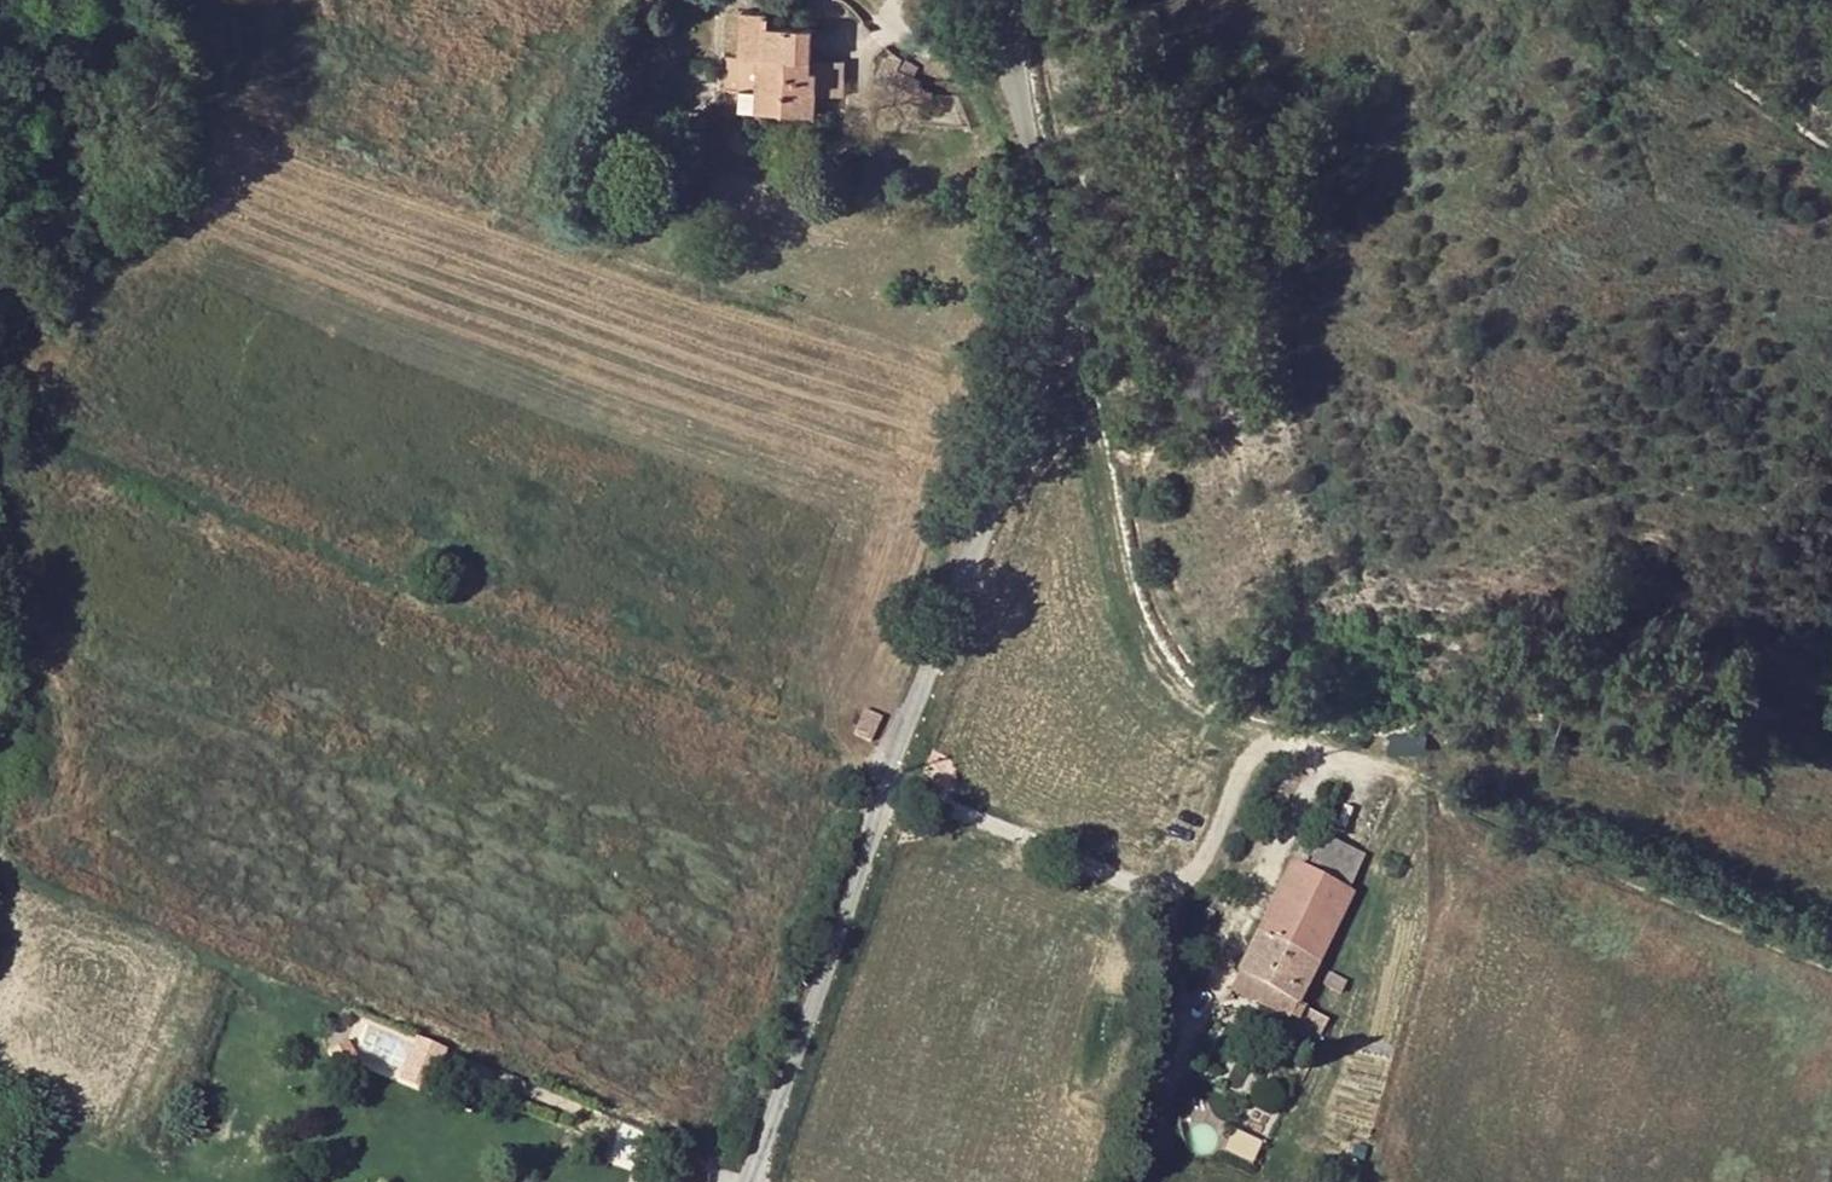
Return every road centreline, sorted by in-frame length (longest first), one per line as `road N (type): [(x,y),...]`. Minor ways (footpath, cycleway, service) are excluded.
road 1 (residential): [(742,1181),(1038,343),(1030,176),(1006,0)]

